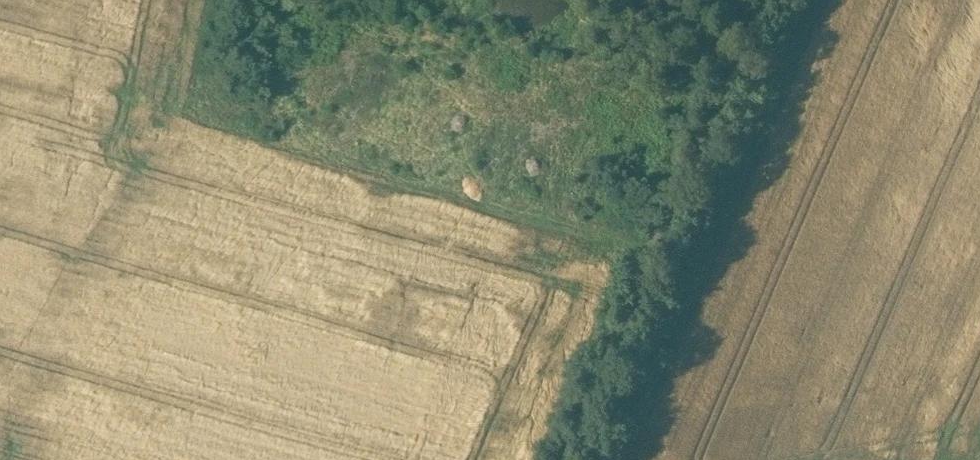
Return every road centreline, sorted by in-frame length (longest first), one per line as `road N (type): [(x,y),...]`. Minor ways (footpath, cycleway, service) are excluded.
road 1 (unclassified): [(765,0),(566,459)]

